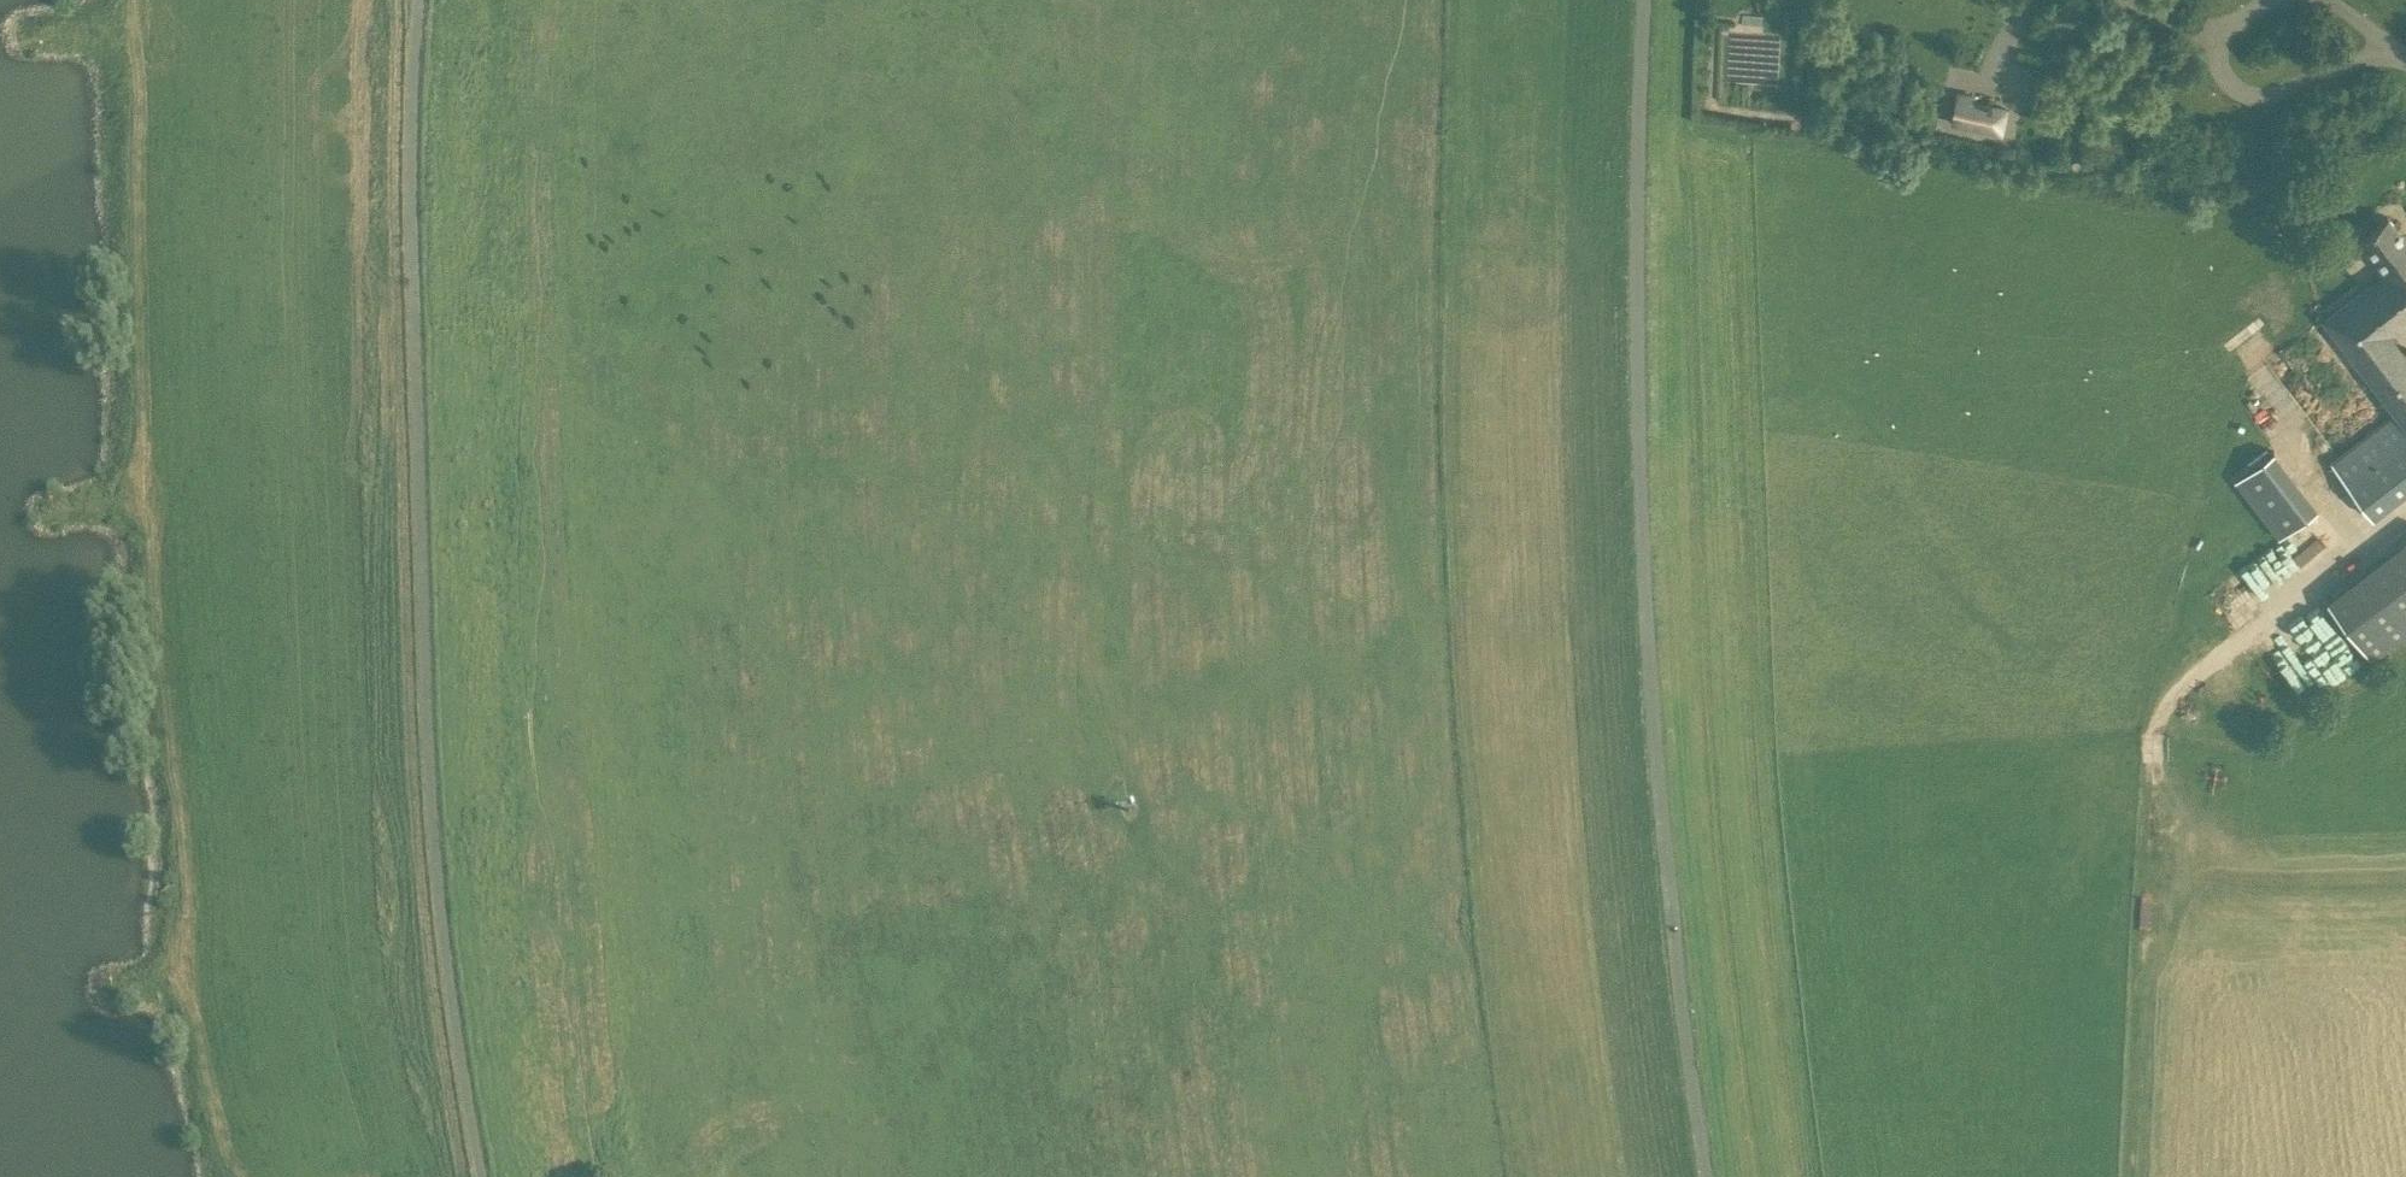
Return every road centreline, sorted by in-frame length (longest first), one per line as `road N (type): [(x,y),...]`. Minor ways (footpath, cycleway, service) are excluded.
road 1 (track): [(2131,1176),(2157,730),(2179,696)]
road 2 (unclassified): [(2268,0),(2219,37),(2222,75),(2236,89),(2273,93),(2376,57)]

